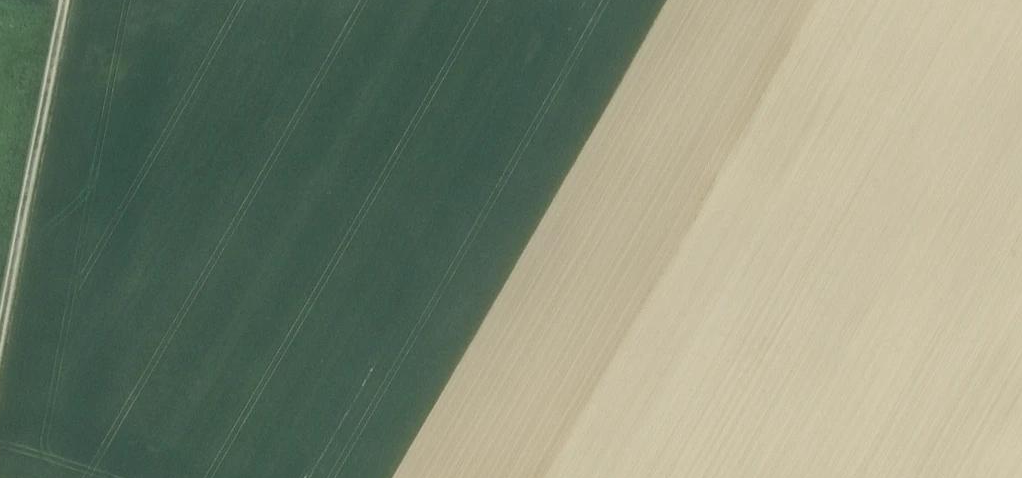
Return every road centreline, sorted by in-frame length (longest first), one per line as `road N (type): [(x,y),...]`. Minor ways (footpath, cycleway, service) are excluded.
road 1 (track): [(0,340),(64,0)]

